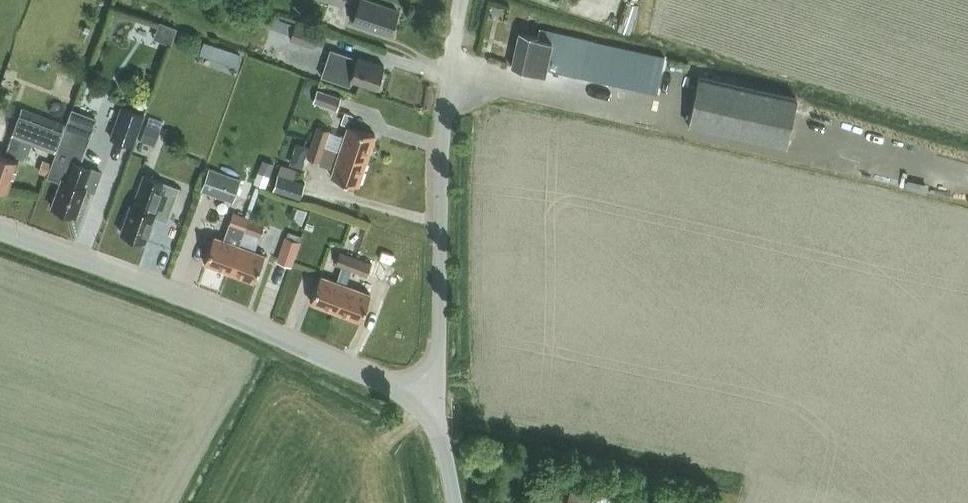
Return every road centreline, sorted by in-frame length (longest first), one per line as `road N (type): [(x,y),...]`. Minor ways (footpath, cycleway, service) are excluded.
road 1 (unclassified): [(437,387),(381,382),(181,296),(0,232)]
road 2 (unclassified): [(437,387),(444,117),(462,0)]

